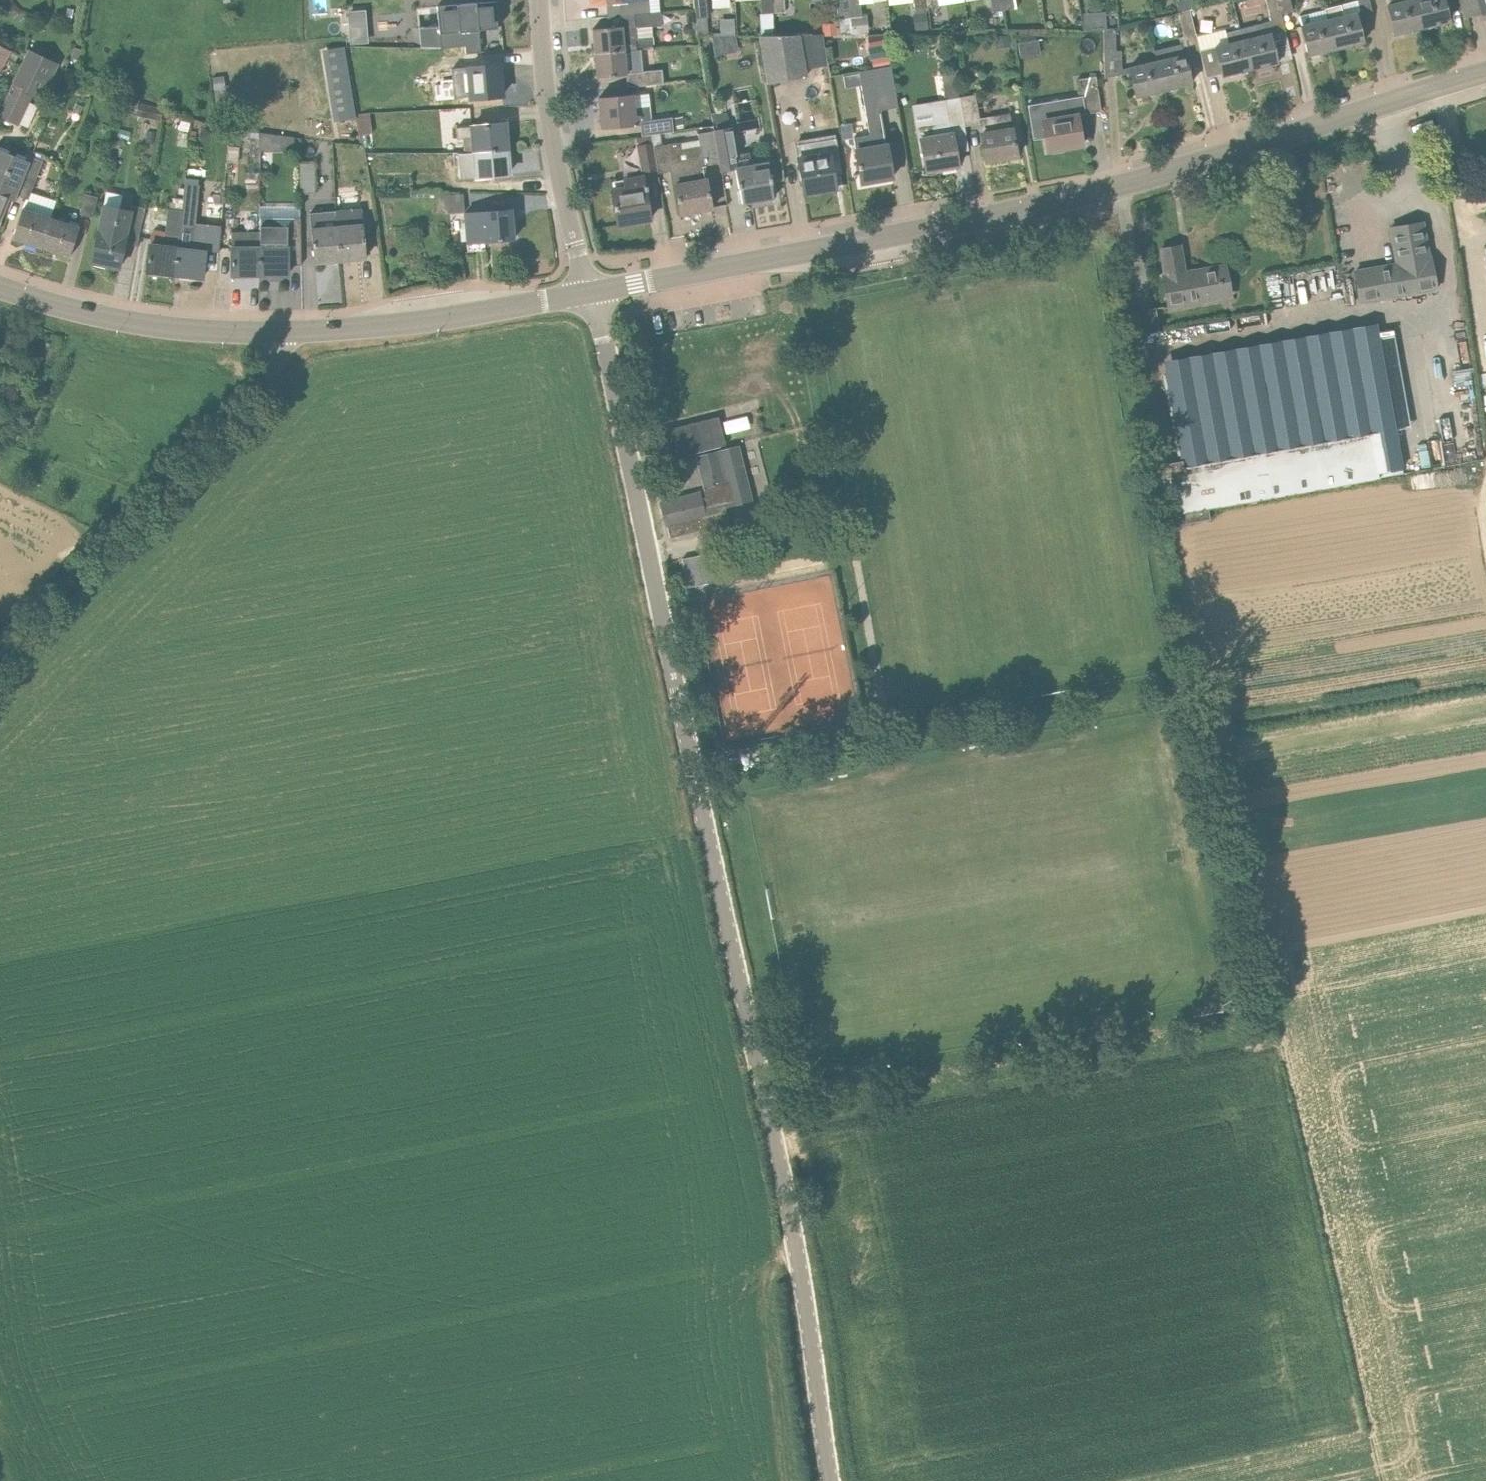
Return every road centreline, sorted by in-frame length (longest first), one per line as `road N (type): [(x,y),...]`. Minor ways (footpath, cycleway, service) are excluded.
road 1 (unclassified): [(830,1480),(796,1242),(590,290)]
road 2 (secondary): [(590,290),(1118,185),(1485,71)]
road 3 (track): [(0,644),(269,380),(278,331)]
road 4 (secondary): [(278,331),(389,325),(590,290)]
road 5 (residential): [(590,290),(562,191),(540,0)]
road 6 (secondary): [(278,331),(119,318),(0,285)]

